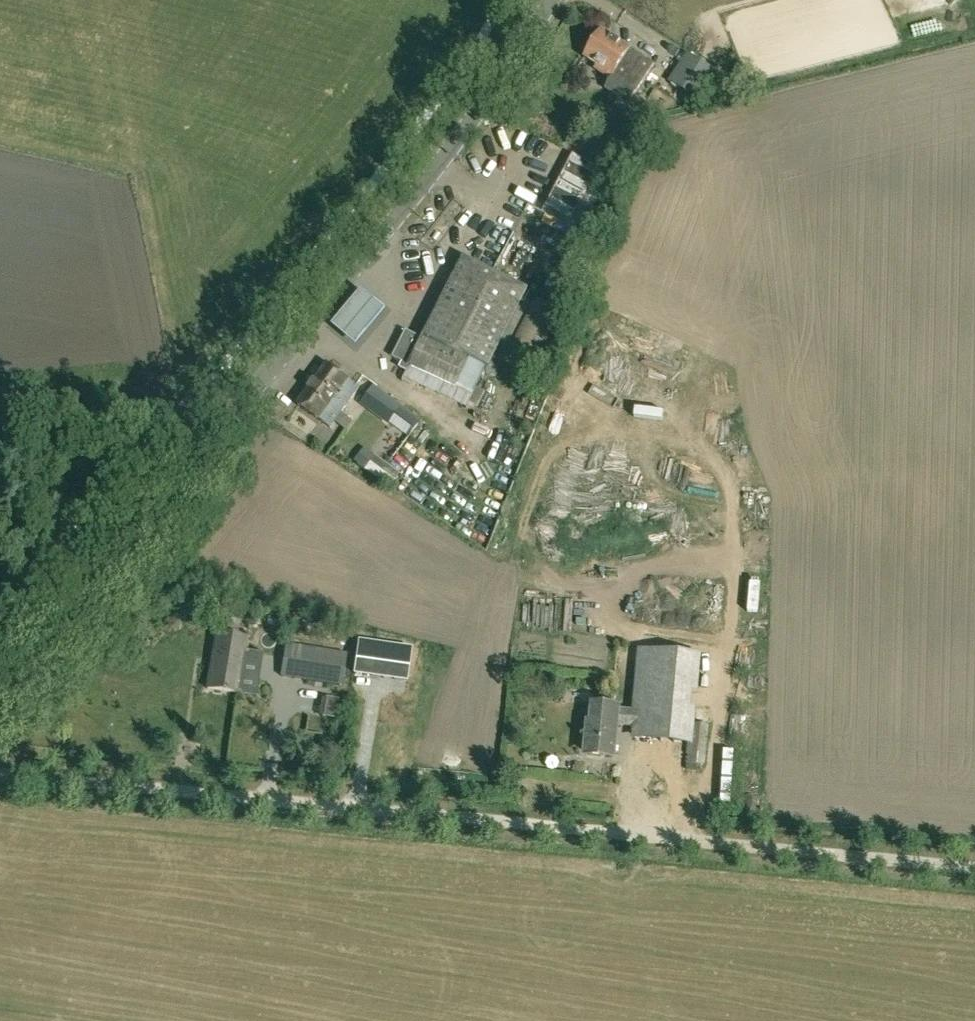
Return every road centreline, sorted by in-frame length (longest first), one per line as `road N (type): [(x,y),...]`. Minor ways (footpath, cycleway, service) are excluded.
road 1 (unclassified): [(0,775),(974,868)]
road 2 (secondary): [(0,700),(356,266),(461,130),(545,0)]

